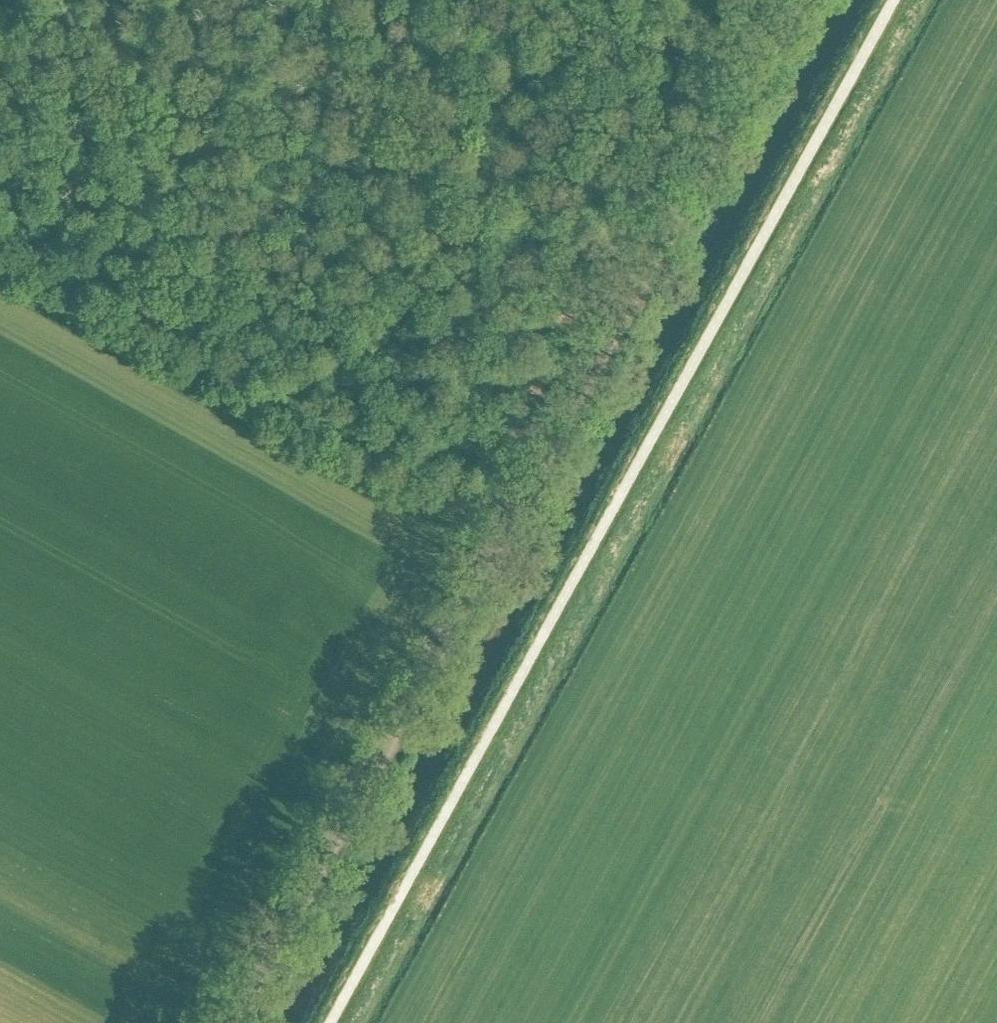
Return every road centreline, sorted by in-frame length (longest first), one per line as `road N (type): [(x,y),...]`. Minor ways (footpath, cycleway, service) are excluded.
road 1 (unclassified): [(231,1022),(797,0)]

